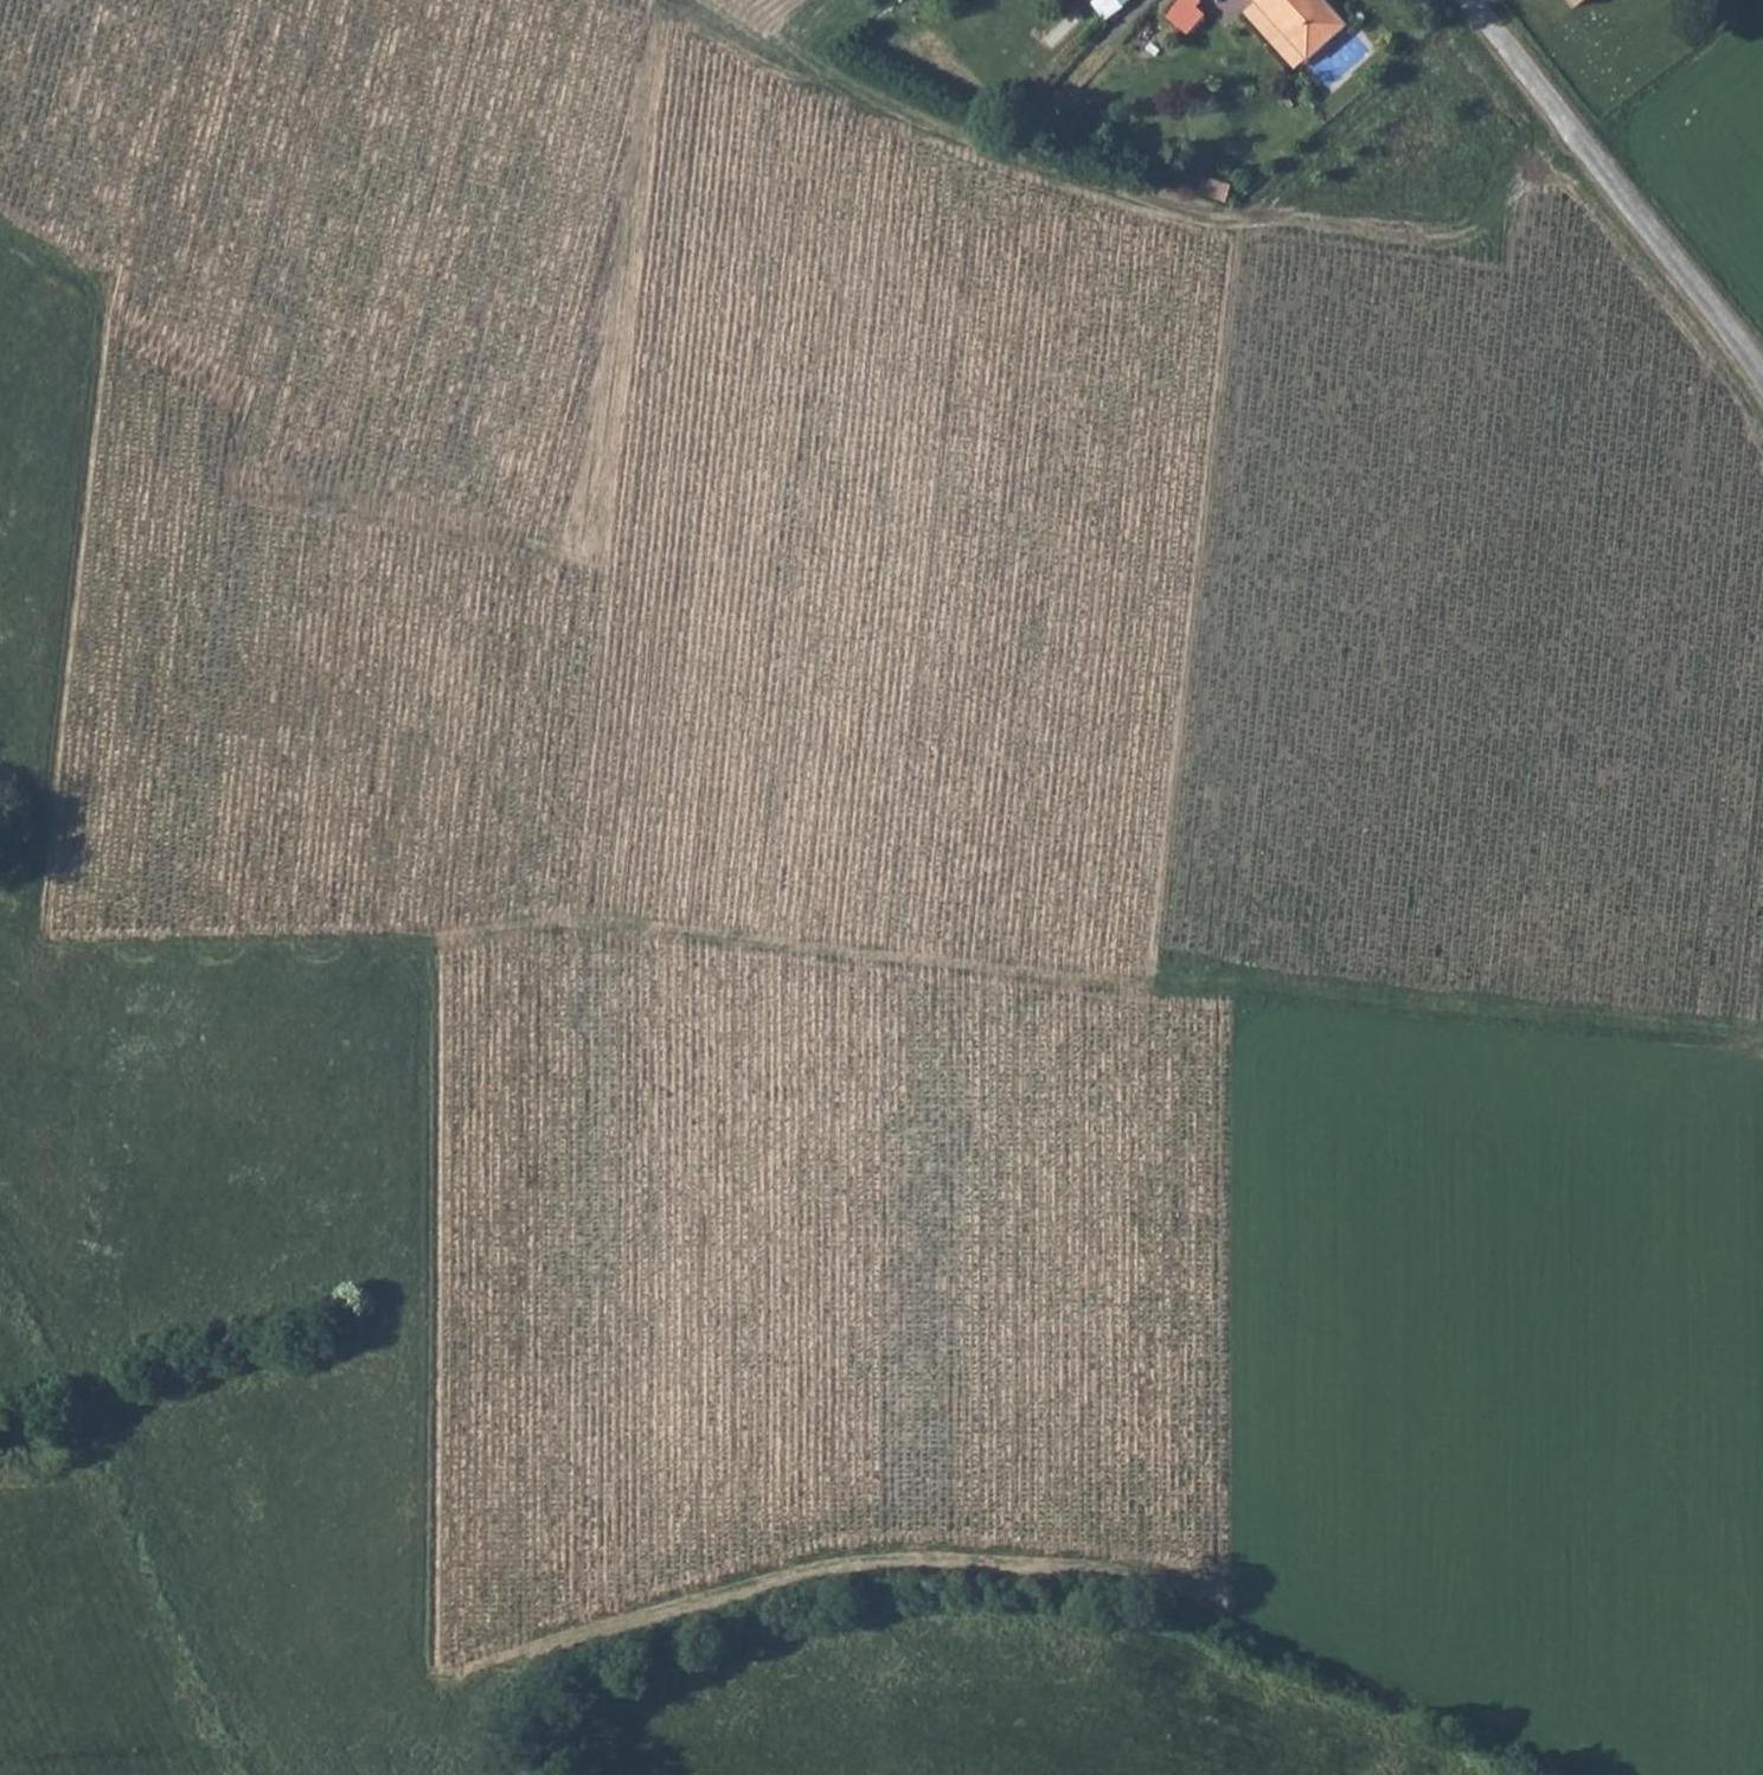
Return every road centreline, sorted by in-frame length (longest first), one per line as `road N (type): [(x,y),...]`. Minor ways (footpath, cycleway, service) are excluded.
road 1 (unclassified): [(1481,0),(1762,393)]

